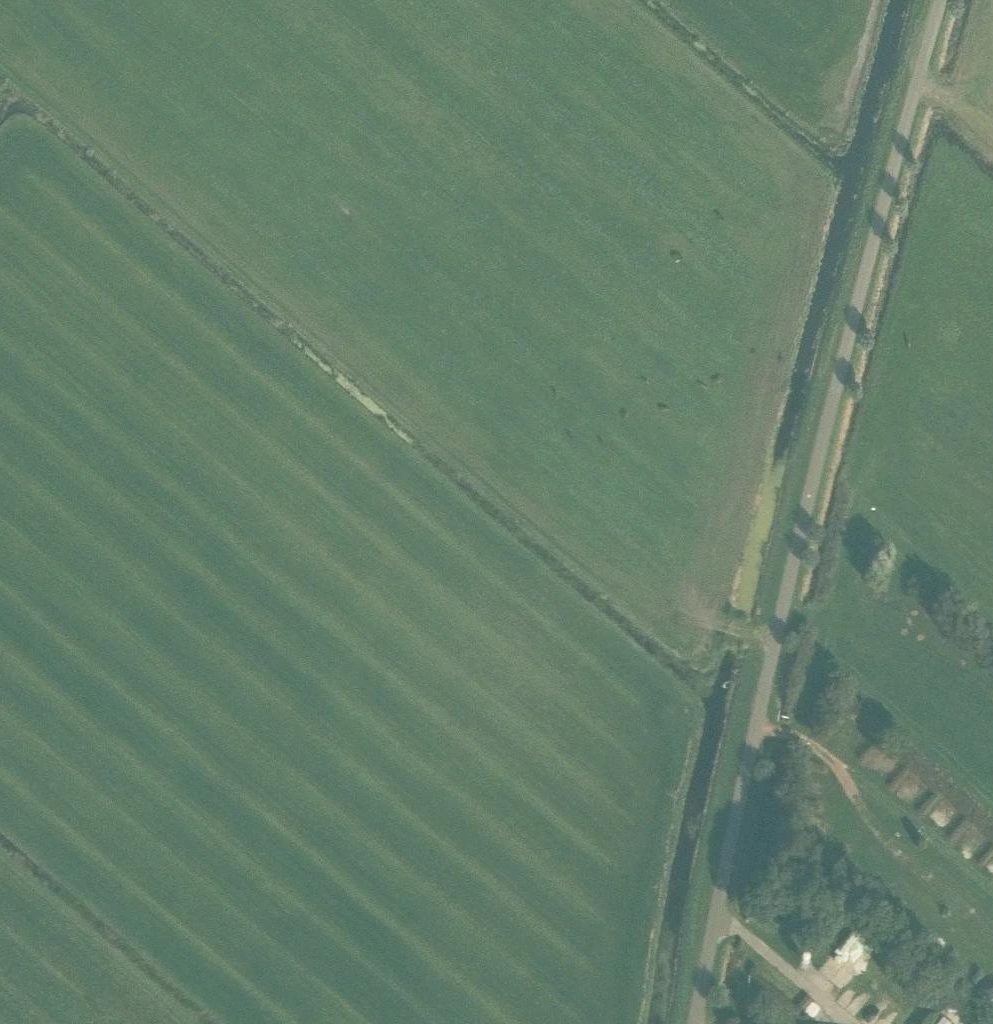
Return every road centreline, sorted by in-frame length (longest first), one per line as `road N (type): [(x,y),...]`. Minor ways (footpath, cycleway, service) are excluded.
road 1 (unclassified): [(696,1023),(722,878),(931,0)]
road 2 (track): [(757,728),(807,743),(838,766),(893,853),(992,939)]

